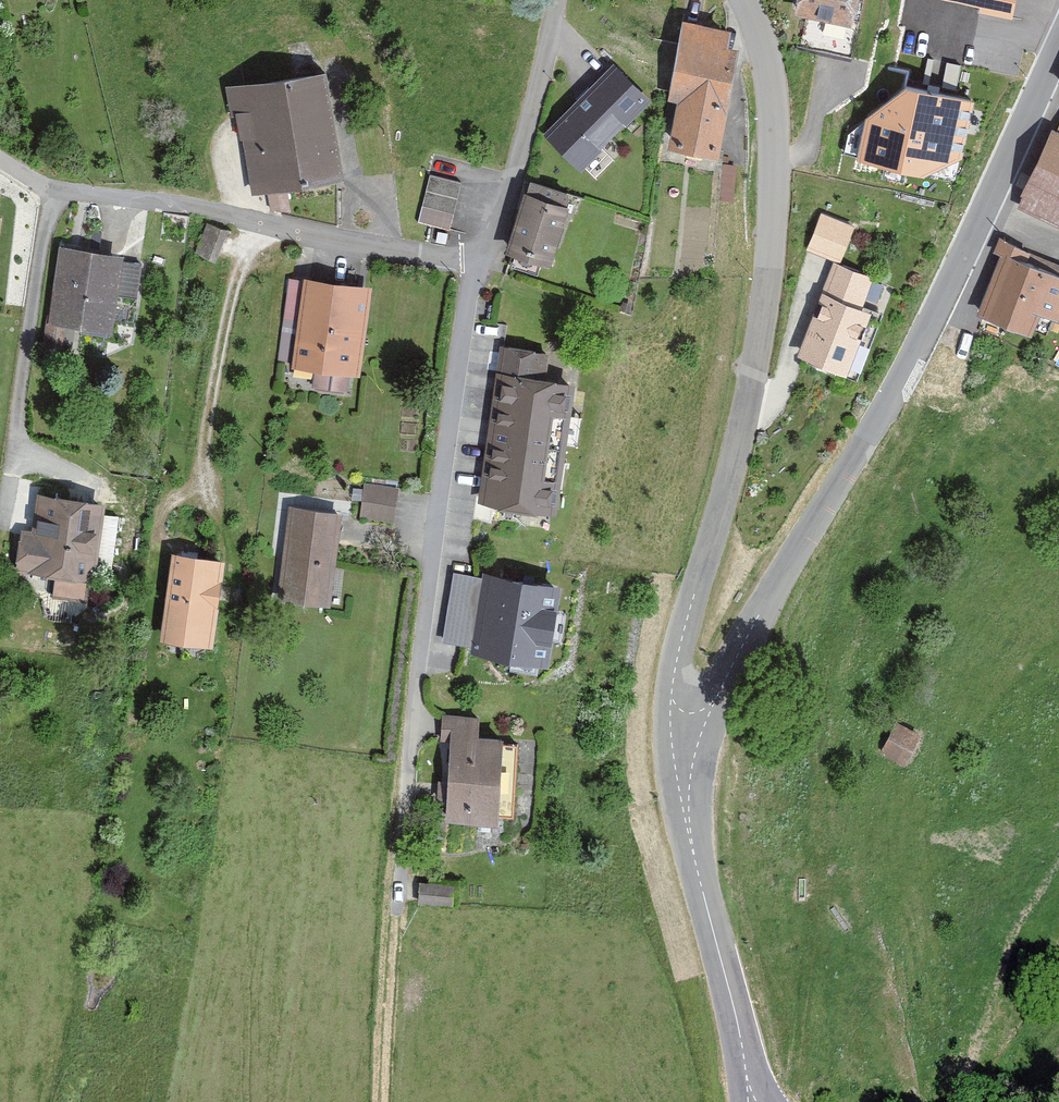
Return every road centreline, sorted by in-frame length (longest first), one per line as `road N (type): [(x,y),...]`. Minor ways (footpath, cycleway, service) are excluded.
road 1 (tertiary): [(1058,43),(933,320),(712,706),(675,742)]
road 2 (residential): [(558,0),(514,189),(478,268),(27,183),(0,163)]
road 3 (tertiary): [(675,742),(678,659),(746,416),(773,266),(777,149),(766,48),(745,0)]
road 4 (tertiary): [(675,742),(750,1101)]

